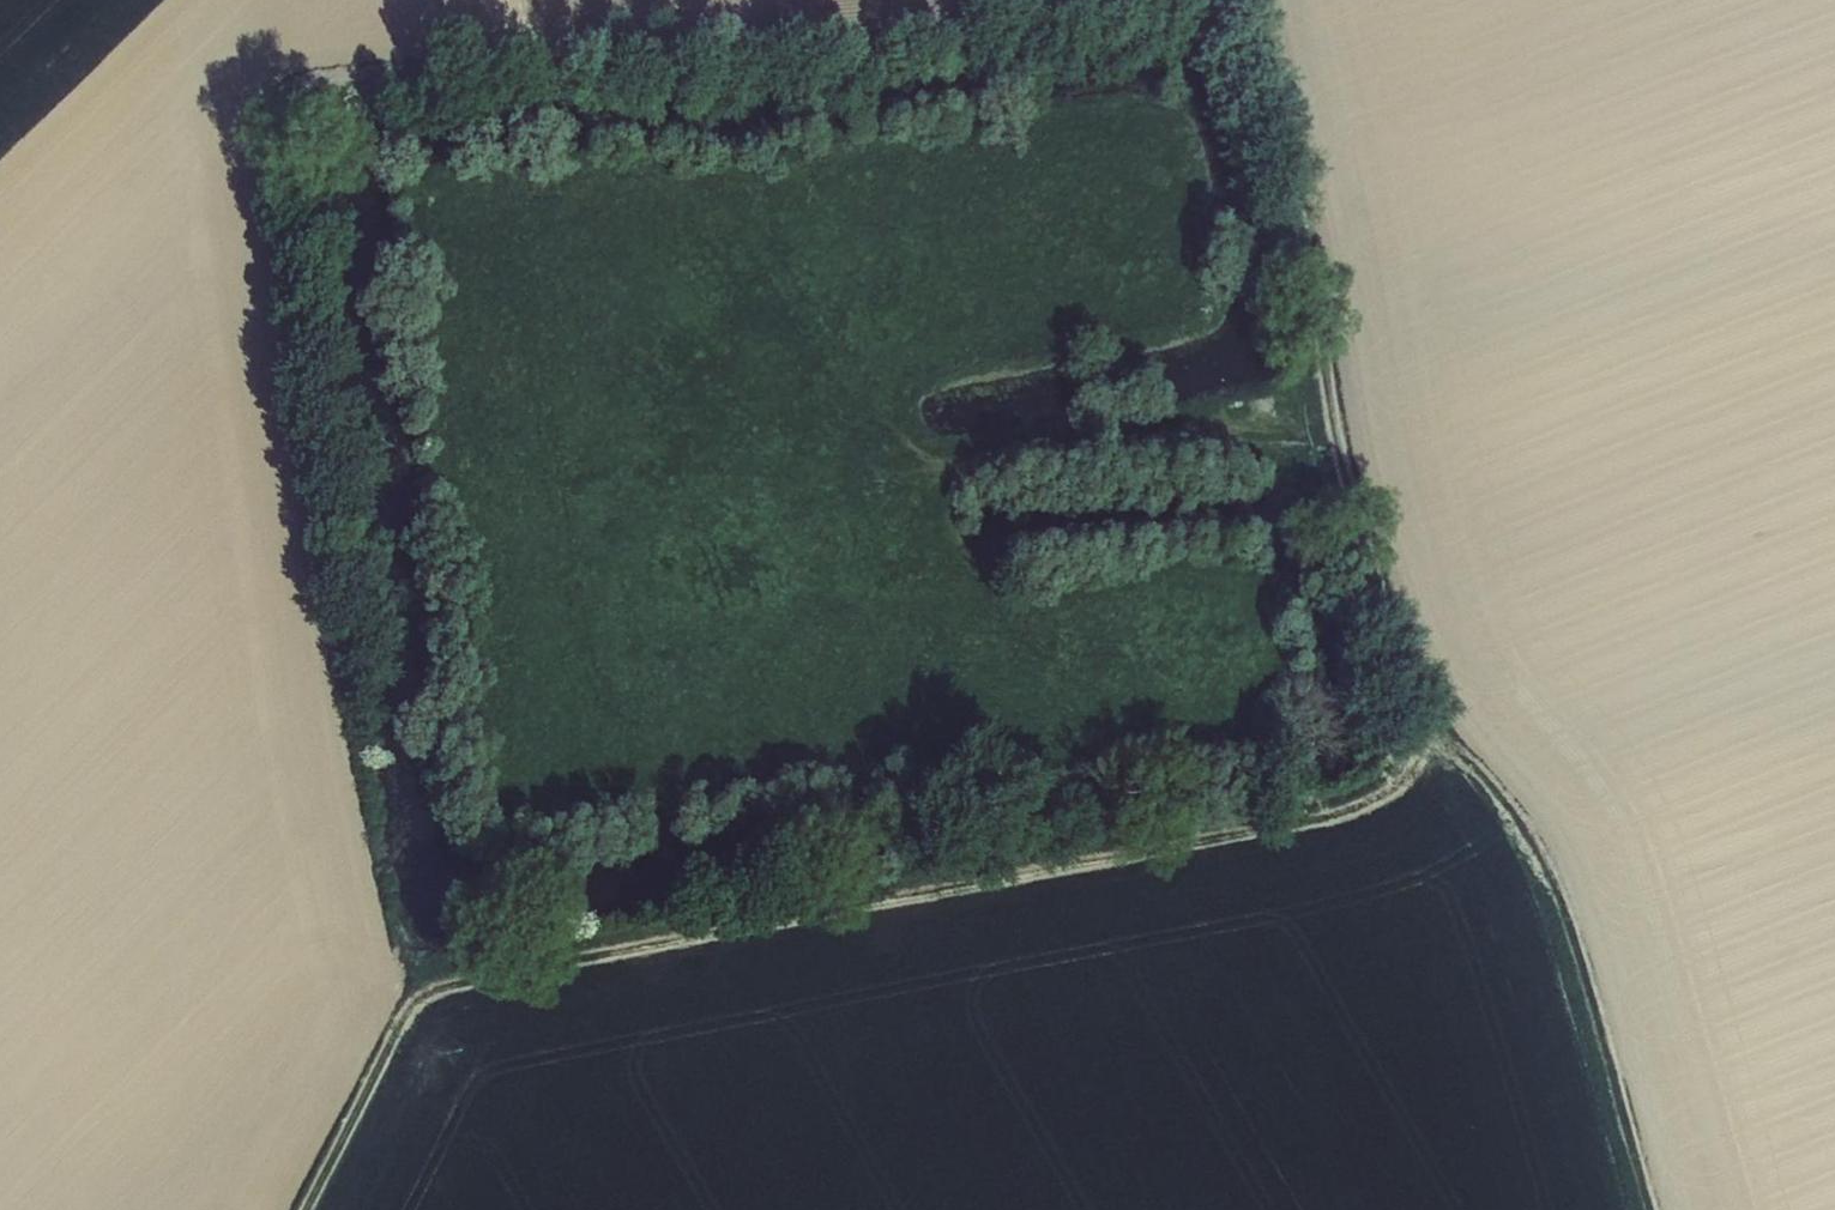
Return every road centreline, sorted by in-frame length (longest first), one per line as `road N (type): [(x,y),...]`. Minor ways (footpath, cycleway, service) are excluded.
road 1 (track): [(303,1209),(398,1028),(436,988),(1355,808),(1443,744),(1385,612),(1334,444),(1316,305),(1250,0)]

